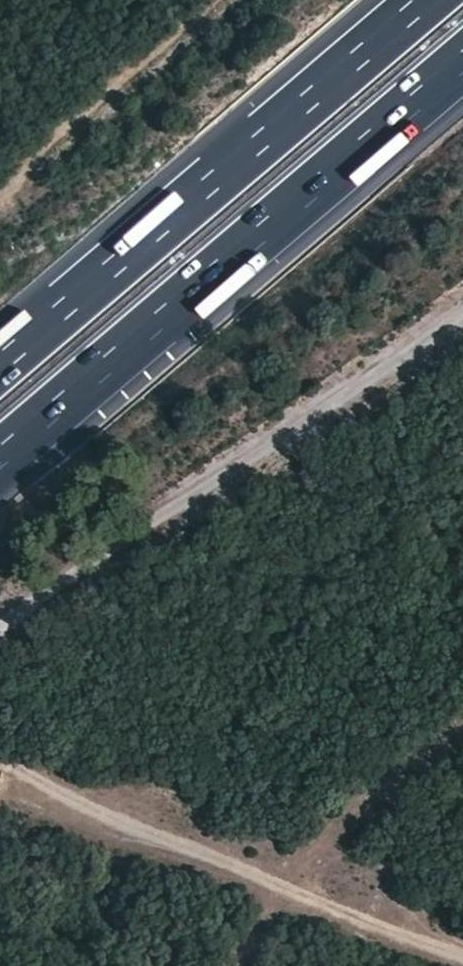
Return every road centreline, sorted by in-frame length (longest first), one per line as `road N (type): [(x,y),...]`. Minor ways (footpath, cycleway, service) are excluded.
road 1 (motorway): [(0,457),(462,63)]
road 2 (track): [(0,631),(462,316)]
road 3 (motorway): [(424,0),(0,360)]
road 4 (track): [(462,958),(361,928),(200,856),(65,820),(0,787)]
road 5 (track): [(0,186),(209,0)]

